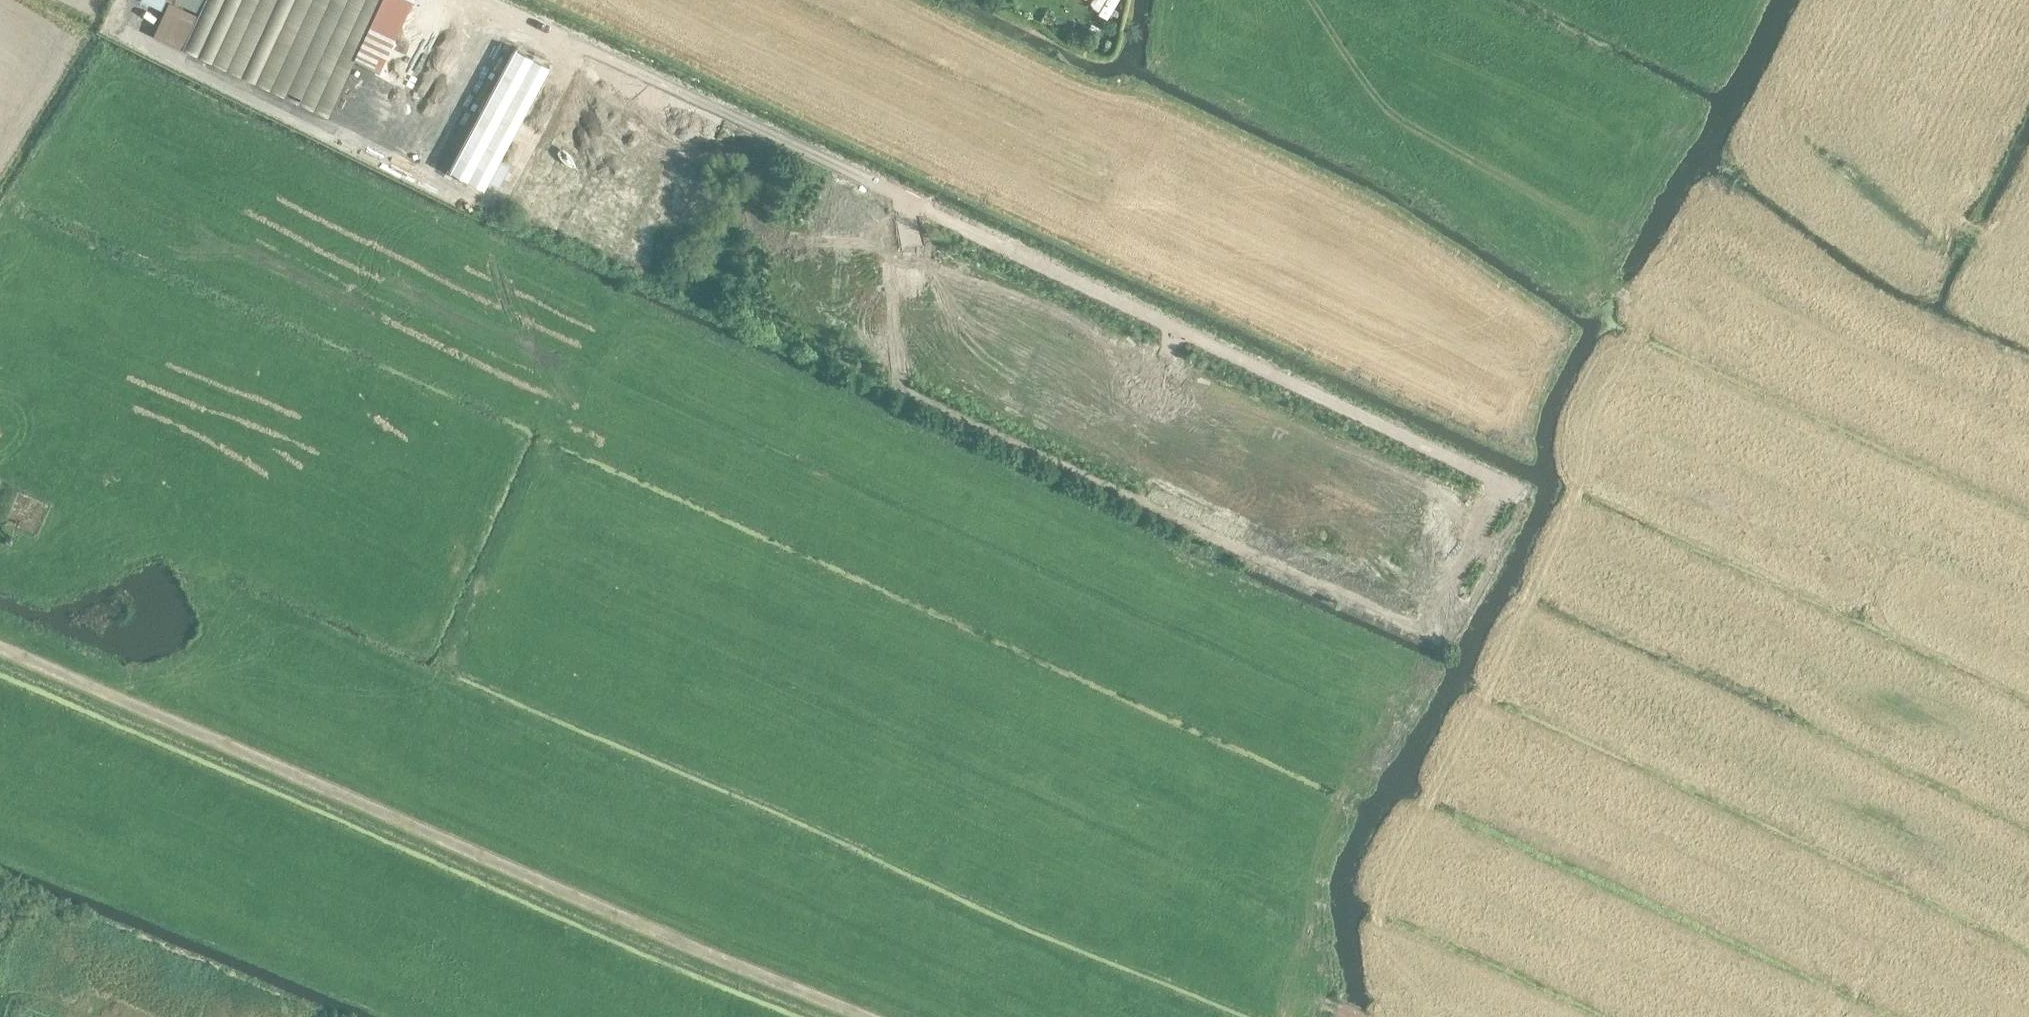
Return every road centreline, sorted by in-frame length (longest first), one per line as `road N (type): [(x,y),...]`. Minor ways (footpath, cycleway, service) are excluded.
road 1 (track): [(1844,361),(1689,293),(1647,301),(1571,516),(1406,858),(1574,928)]
road 2 (track): [(871,1016),(0,650)]
road 3 (track): [(1317,392),(550,26)]
road 4 (track): [(1406,858),(1386,920),(1421,996),(1411,1016)]

